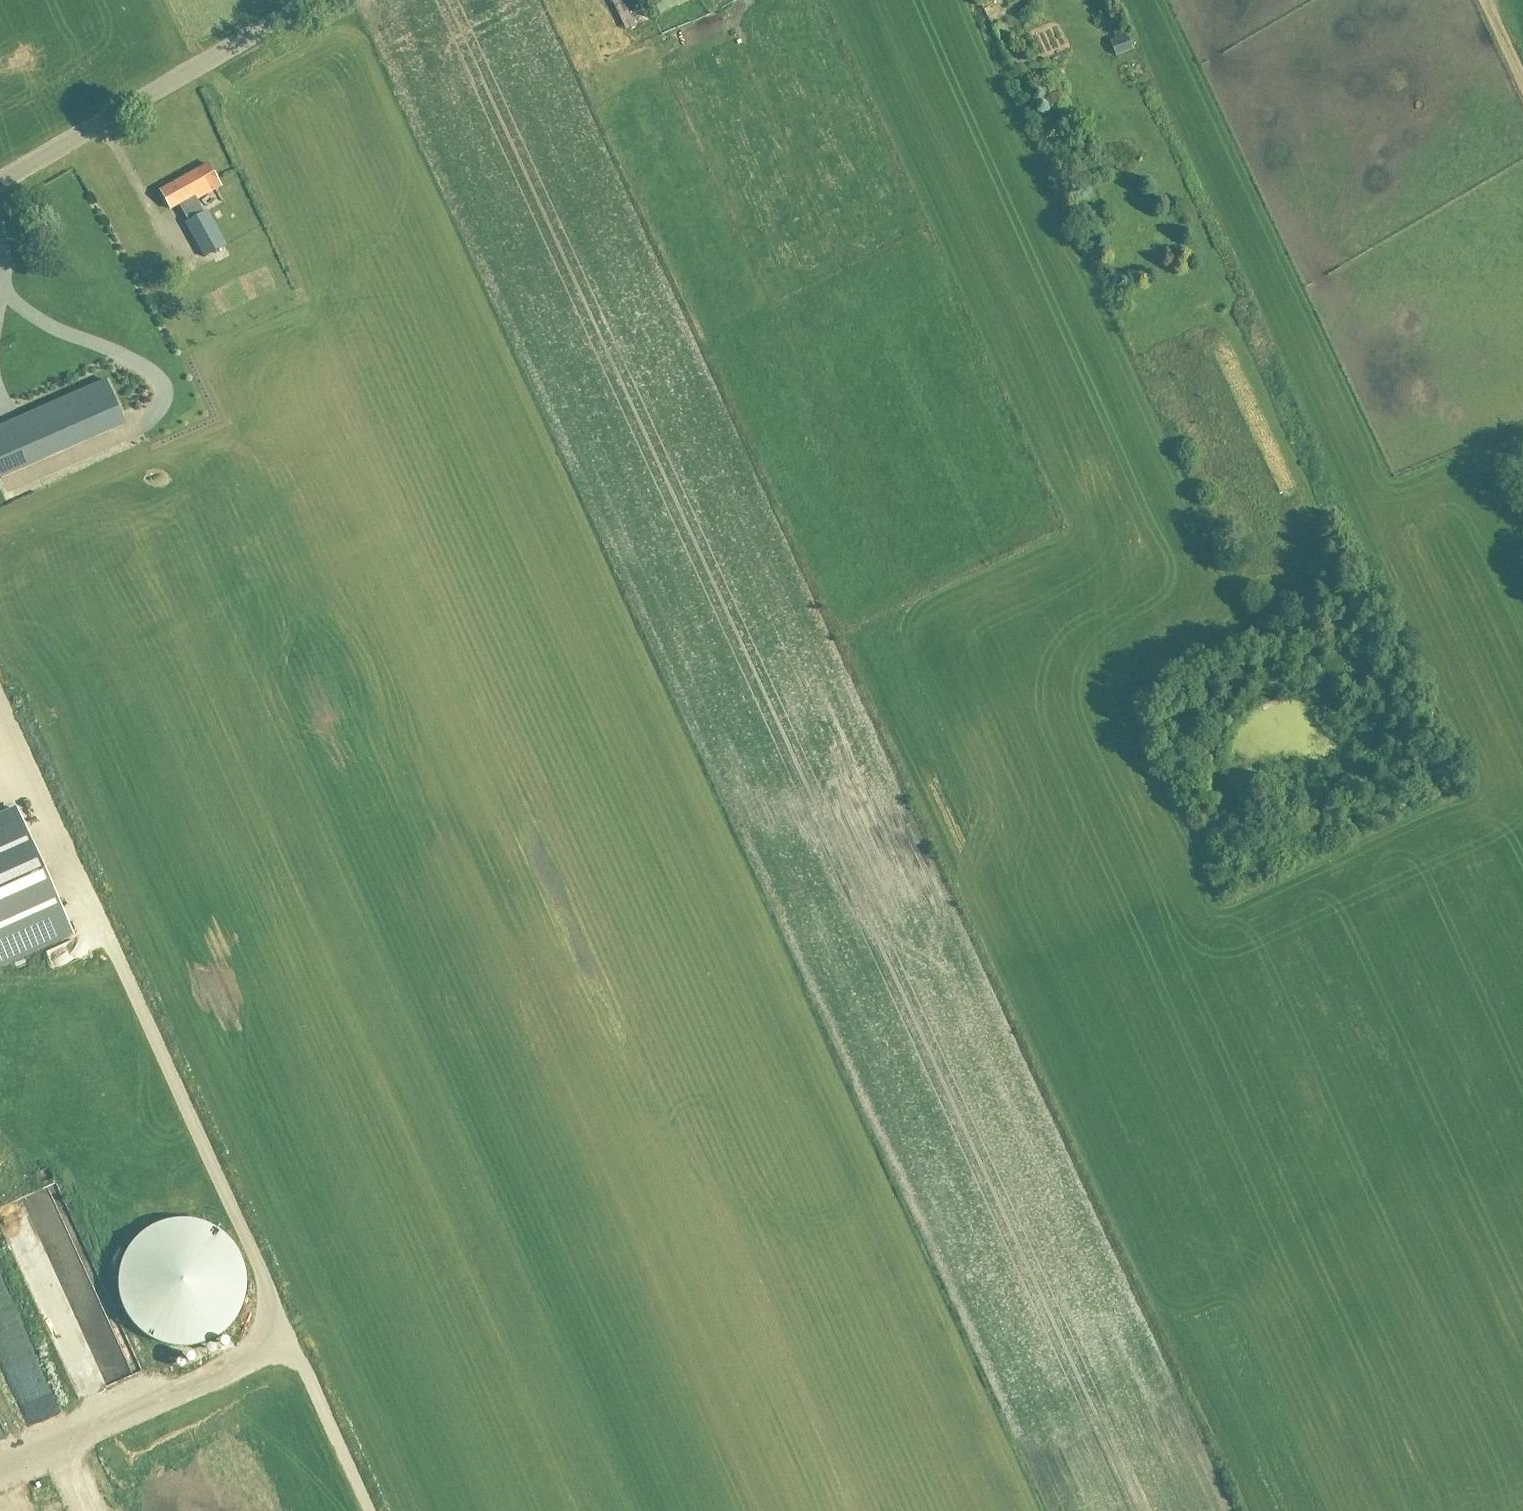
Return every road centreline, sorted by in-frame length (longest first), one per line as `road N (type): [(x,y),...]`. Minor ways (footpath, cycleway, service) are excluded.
road 1 (track): [(368,1510),(0,702)]
road 2 (unclassified): [(0,183),(314,0)]

